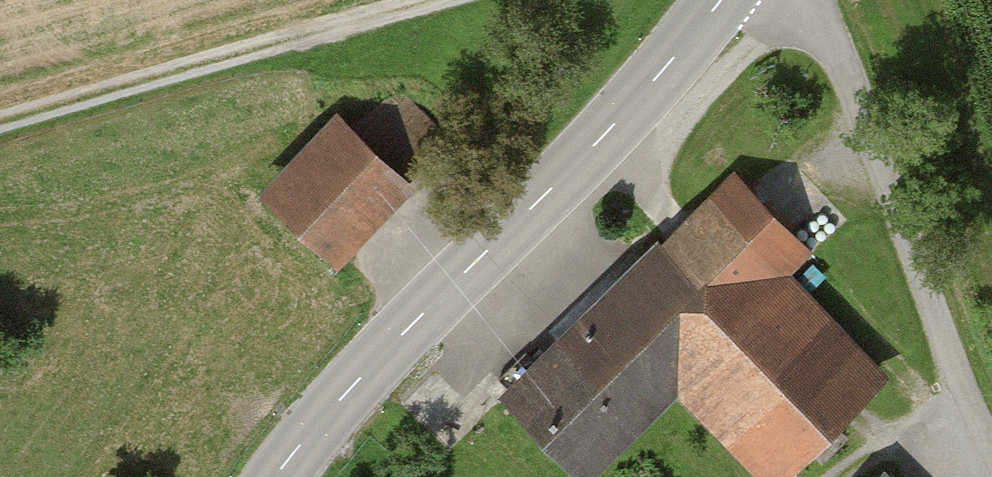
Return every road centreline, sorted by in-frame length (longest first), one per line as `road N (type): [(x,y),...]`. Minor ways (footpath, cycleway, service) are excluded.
road 1 (tertiary): [(722,0),(279,476)]
road 2 (residential): [(807,0),(991,451)]
road 3 (track): [(0,131),(438,0)]

